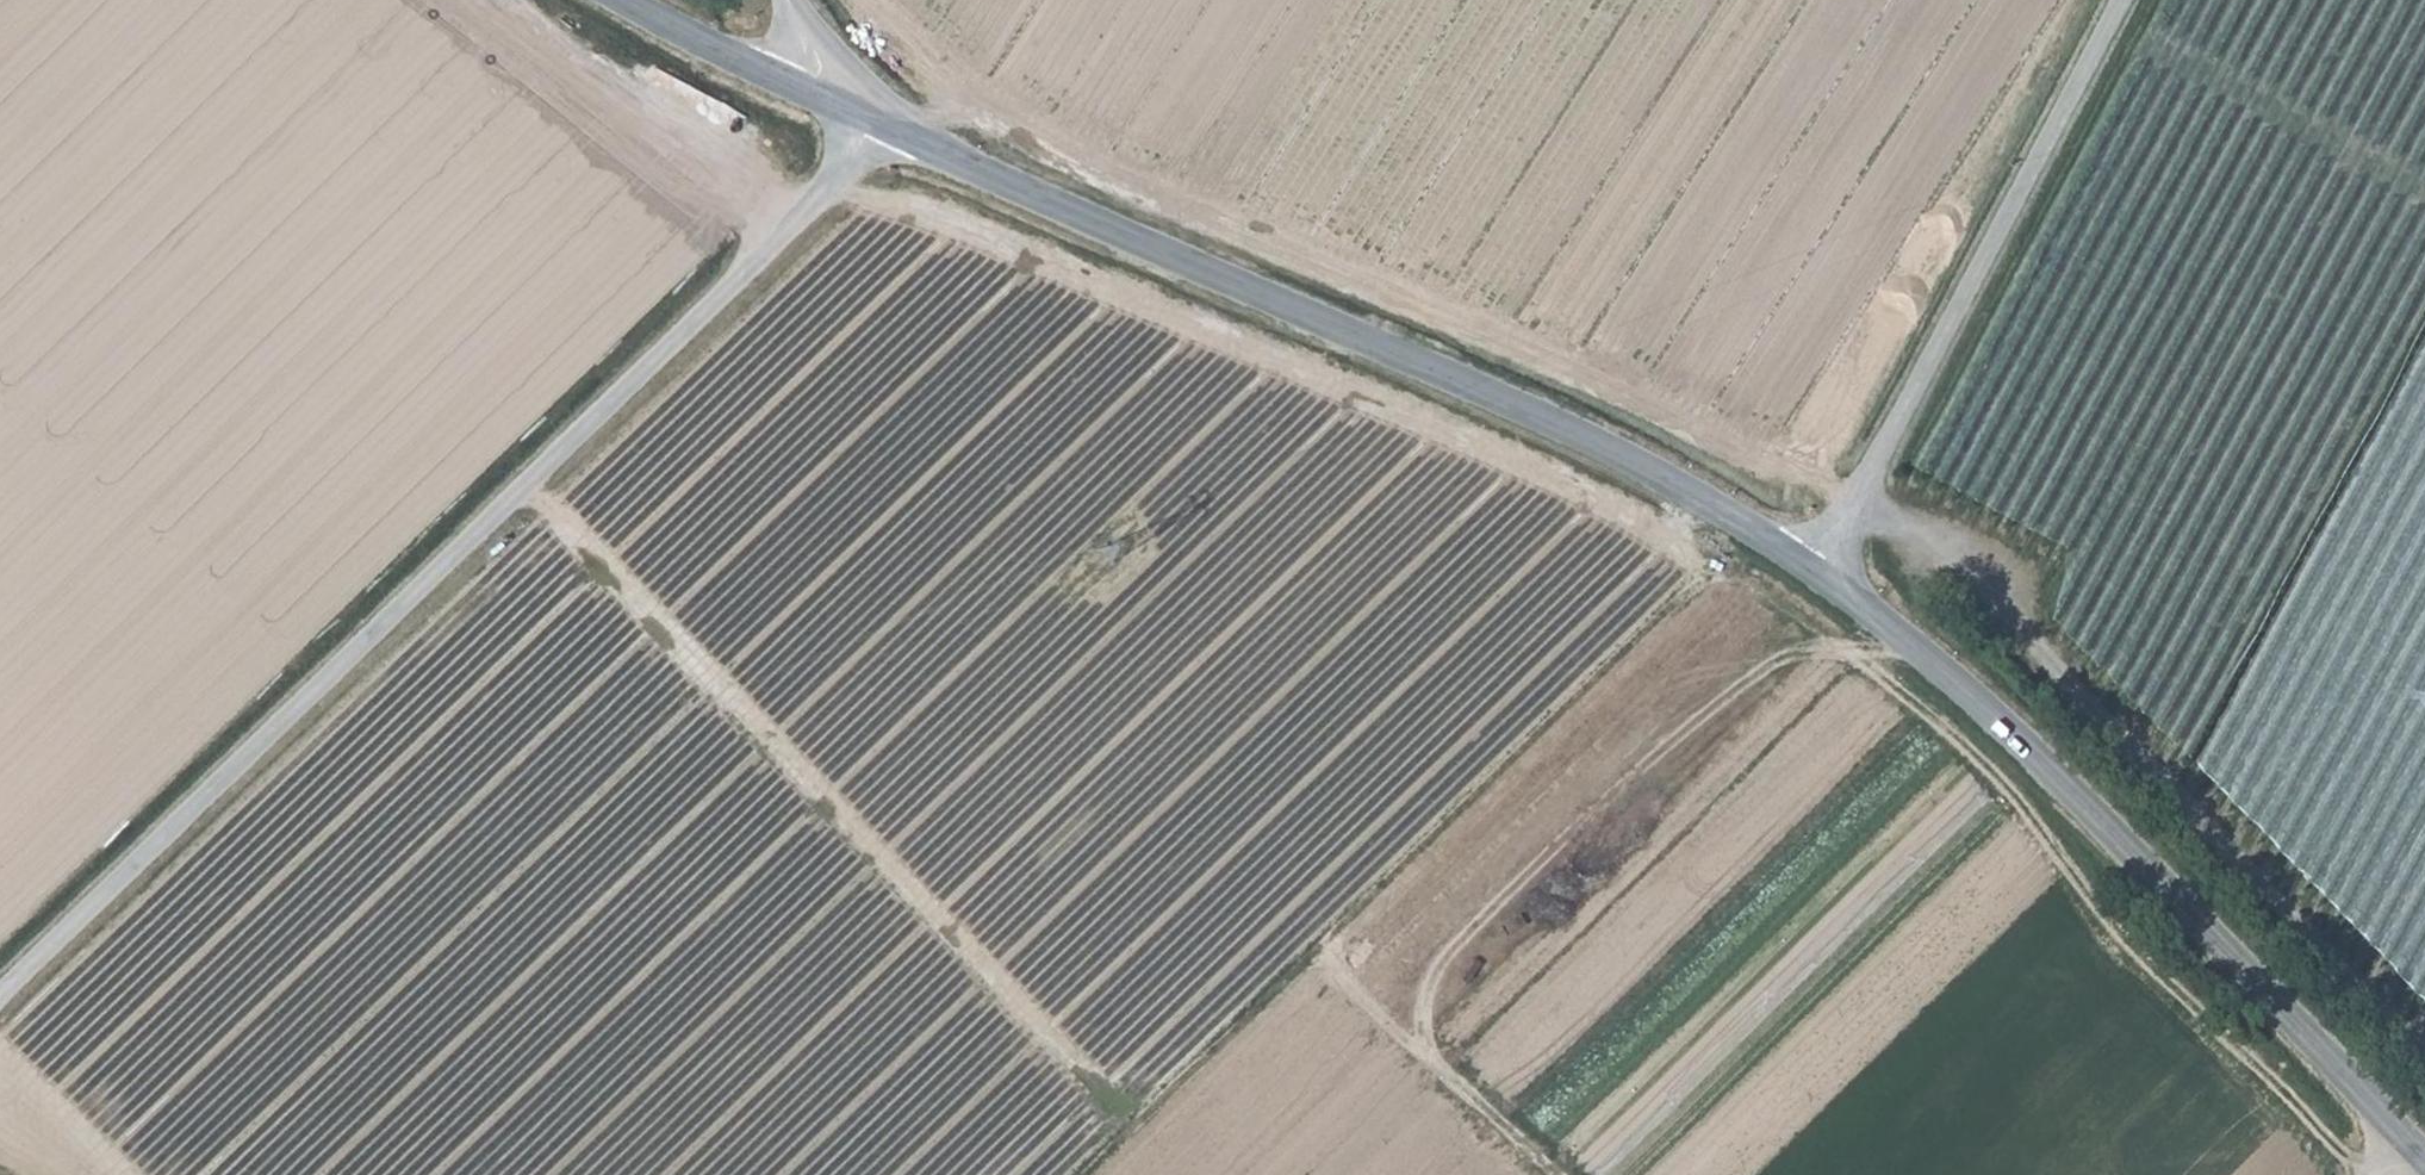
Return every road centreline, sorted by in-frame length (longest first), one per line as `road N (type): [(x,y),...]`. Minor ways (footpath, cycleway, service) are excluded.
road 1 (tertiary): [(2424,1158),(2076,795),(1824,575),(1660,474),(1520,406),(882,124)]
road 2 (unclassified): [(0,996),(827,188),(882,124)]
road 3 (track): [(2128,0),(1824,575)]
road 4 (tertiary): [(812,91),(627,0)]

